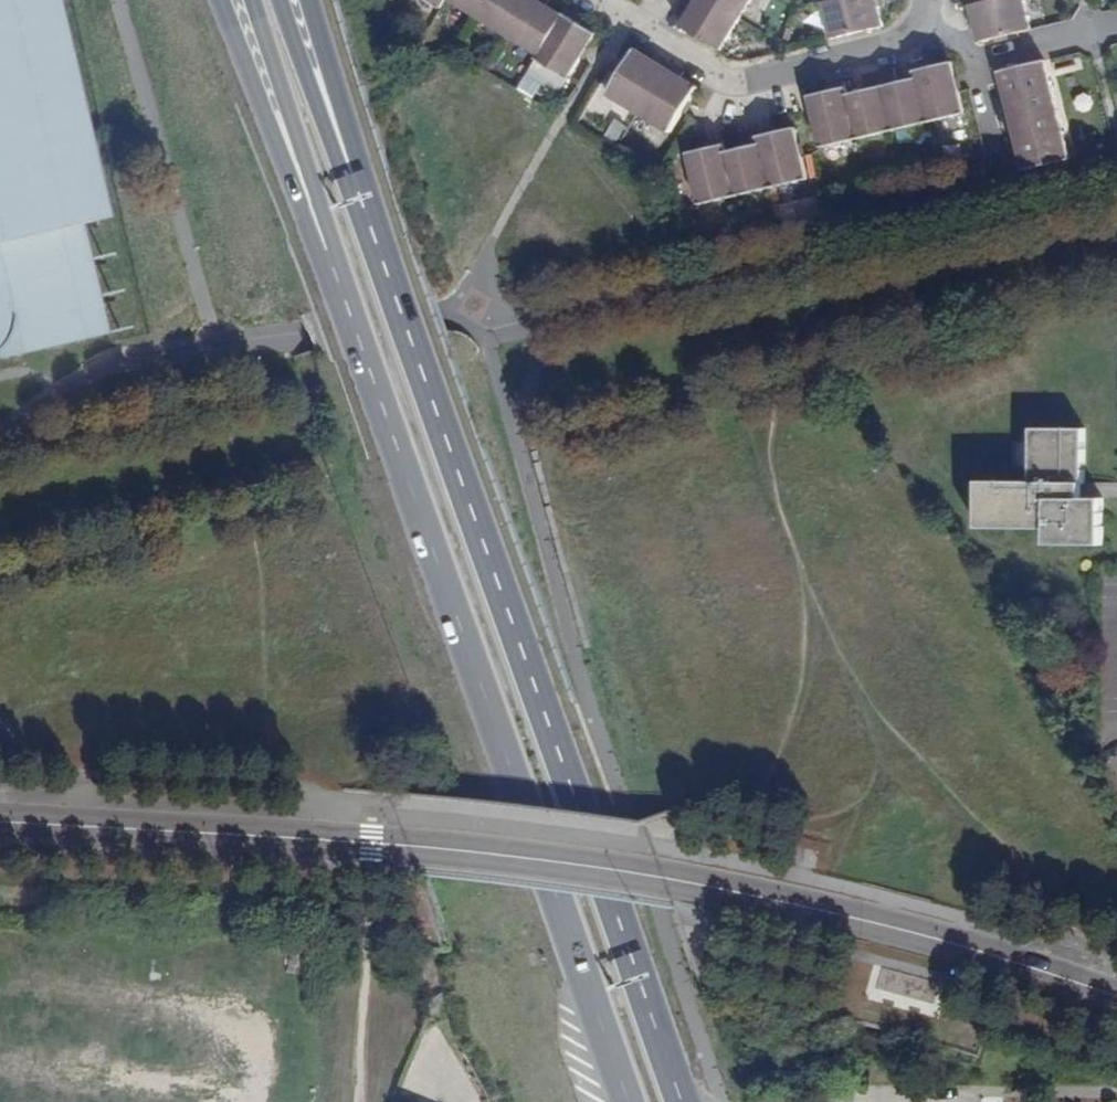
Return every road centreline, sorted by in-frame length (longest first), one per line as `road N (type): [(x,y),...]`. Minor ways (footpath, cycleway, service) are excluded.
road 1 (tertiary): [(0,822),(408,843),(586,864),(929,935),(1116,999)]
road 2 (primary): [(681,1101),(366,217)]
road 3 (primary): [(333,273),(629,1101)]
road 4 (residential): [(925,18),(890,51),(725,86),(641,34)]
road 5 (primary): [(220,0),(311,239),(333,273)]
road 6 (primary): [(255,0),(332,233),(333,273)]
road 7 (primary): [(366,217),(329,142),(280,0)]
road 8 (primary): [(366,217),(355,135),(315,0)]
road 9 (residential): [(925,18),(975,60),(993,146)]

